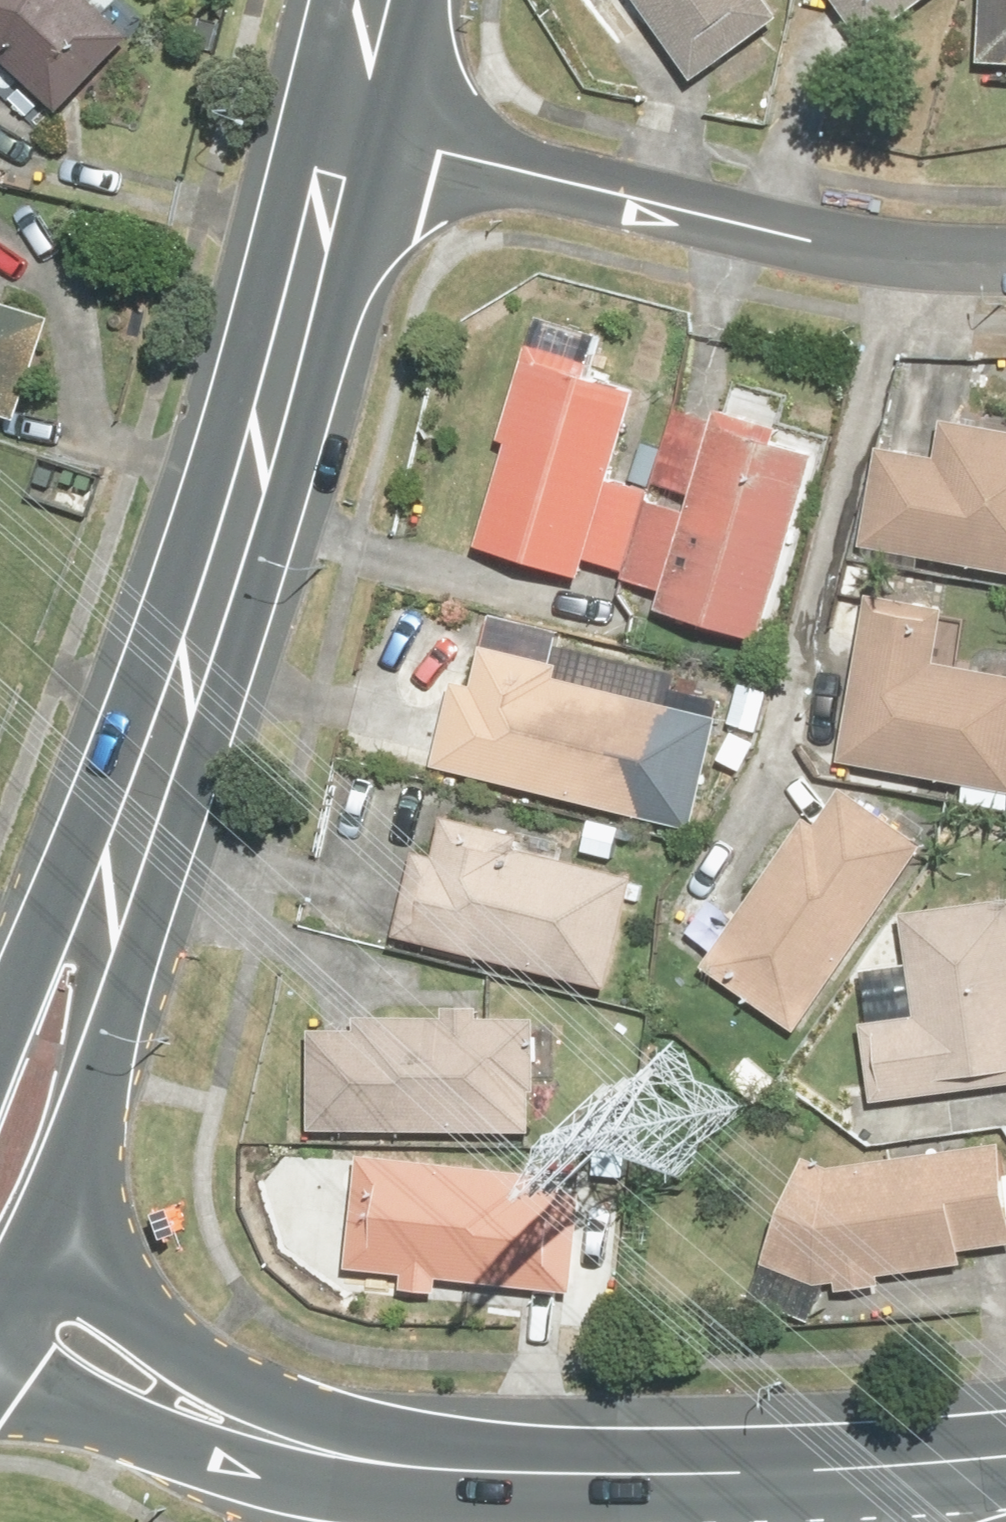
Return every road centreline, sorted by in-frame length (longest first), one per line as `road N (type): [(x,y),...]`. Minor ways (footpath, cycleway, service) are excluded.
road 1 (secondary): [(112,866),(365,138)]
road 2 (residential): [(365,138),(816,247),(1005,259)]
road 3 (tertiary): [(274,1443),(821,1463)]
road 4 (secondary): [(112,866),(129,977),(28,1270)]
road 5 (tertiary): [(28,1270),(224,1383),(274,1443)]
road 6 (tertiary): [(274,1443),(204,1434),(0,1336)]
road 7 (secondary): [(0,1084),(42,970),(112,866)]
road 8 (tertiary): [(821,1463),(1005,1441)]
road 9 (secondary): [(365,138),(400,0)]

